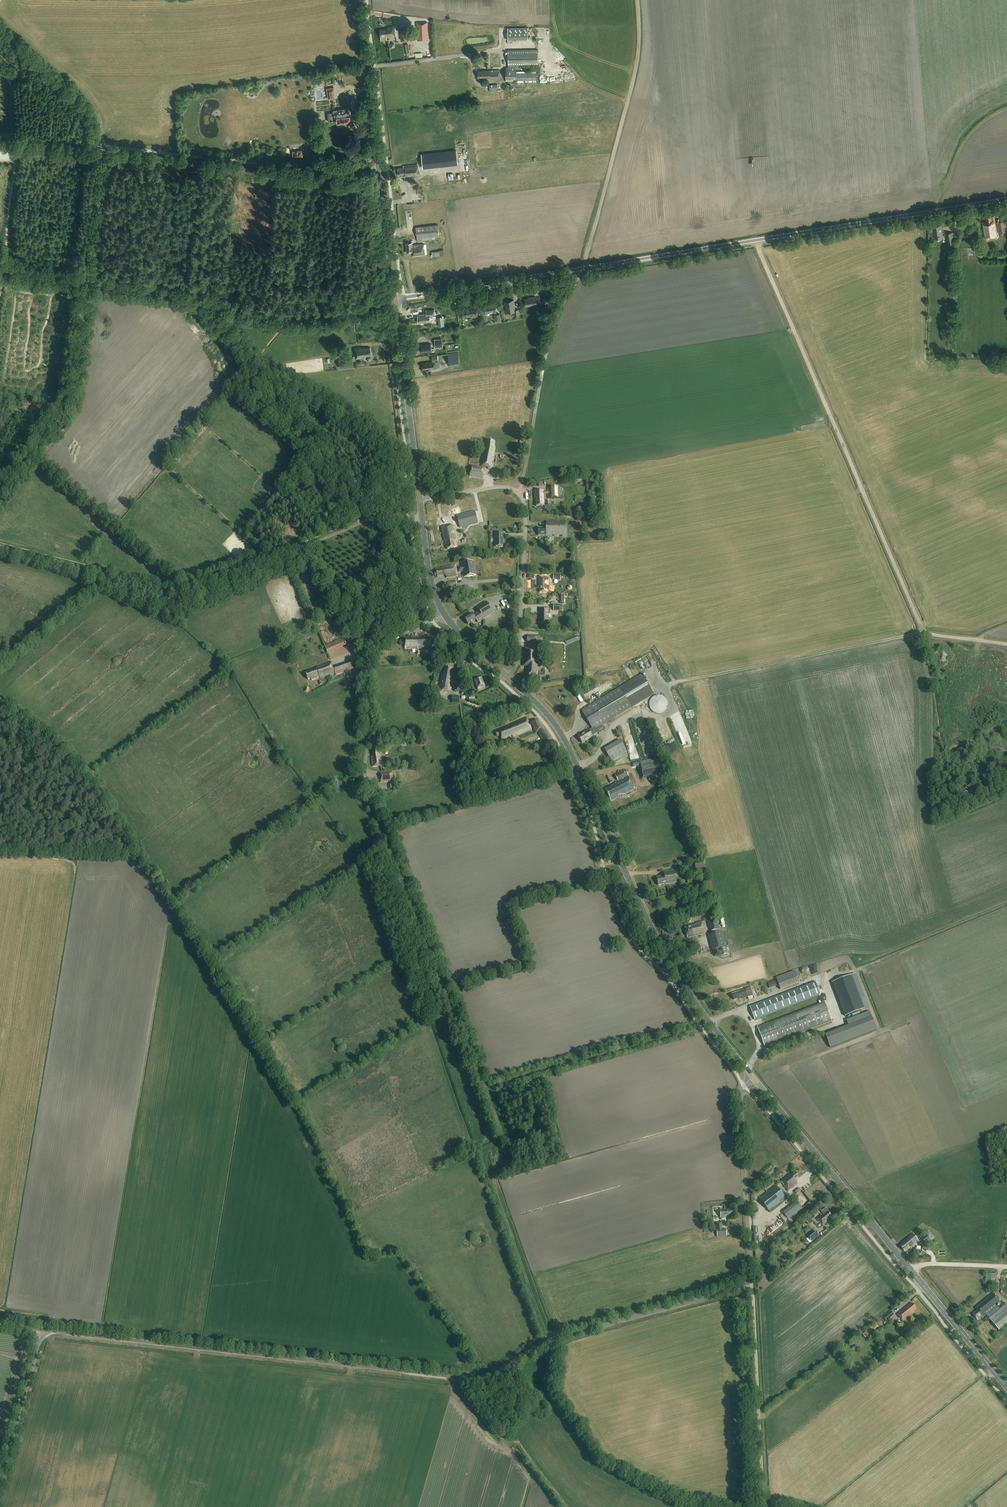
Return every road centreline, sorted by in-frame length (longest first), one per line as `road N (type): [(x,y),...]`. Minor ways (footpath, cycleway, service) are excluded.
road 1 (unclassified): [(50,1331),(470,1377),(501,1371),(550,1340),(731,1290),(751,1268),(739,1103),(752,1077)]
road 2 (unclassified): [(395,299),(1006,199)]
road 3 (track): [(756,240),(922,627),(1006,644)]
road 4 (secondary): [(752,1077),(664,950),(557,728),(506,675)]
road 5 (track): [(409,520),(390,532),(371,526),(196,297),(85,281)]
road 6 (secondary): [(1006,1388),(752,1077)]
road 7 (track): [(367,521),(189,592),(0,546)]
road 8 (track): [(0,136),(380,176)]
road 9 (track): [(485,1090),(367,784)]
road 10 (track): [(85,281),(97,118),(0,21)]
road 11 (unclassified): [(506,675),(518,660),(523,501),(500,487),(420,500)]
road 12 (track): [(583,269),(637,65),(637,0)]
road 13 (track): [(751,1268),(763,1506)]
road 14 (track): [(0,492),(68,406),(85,281)]
road 15 (track): [(583,269),(551,332),(517,493)]
road 16 (secondary): [(395,299),(367,68)]
road 17 (unclassified): [(367,784),(366,651),(444,615)]
road 18 (secondary): [(420,500),(395,299)]
road 19 (track): [(196,297),(314,312),(395,299)]
road 20 (track): [(454,1377),(567,1506)]
road 21 (track): [(262,378),(414,453)]
road 22 (track): [(550,1340),(492,1182)]
road 23 (track): [(865,967),(1006,909)]
road 24 (unclassified): [(0,1478),(37,1345)]
road 25 (unclassified): [(367,68),(494,50)]
road 26 (track): [(939,210),(963,143),(1006,108)]

